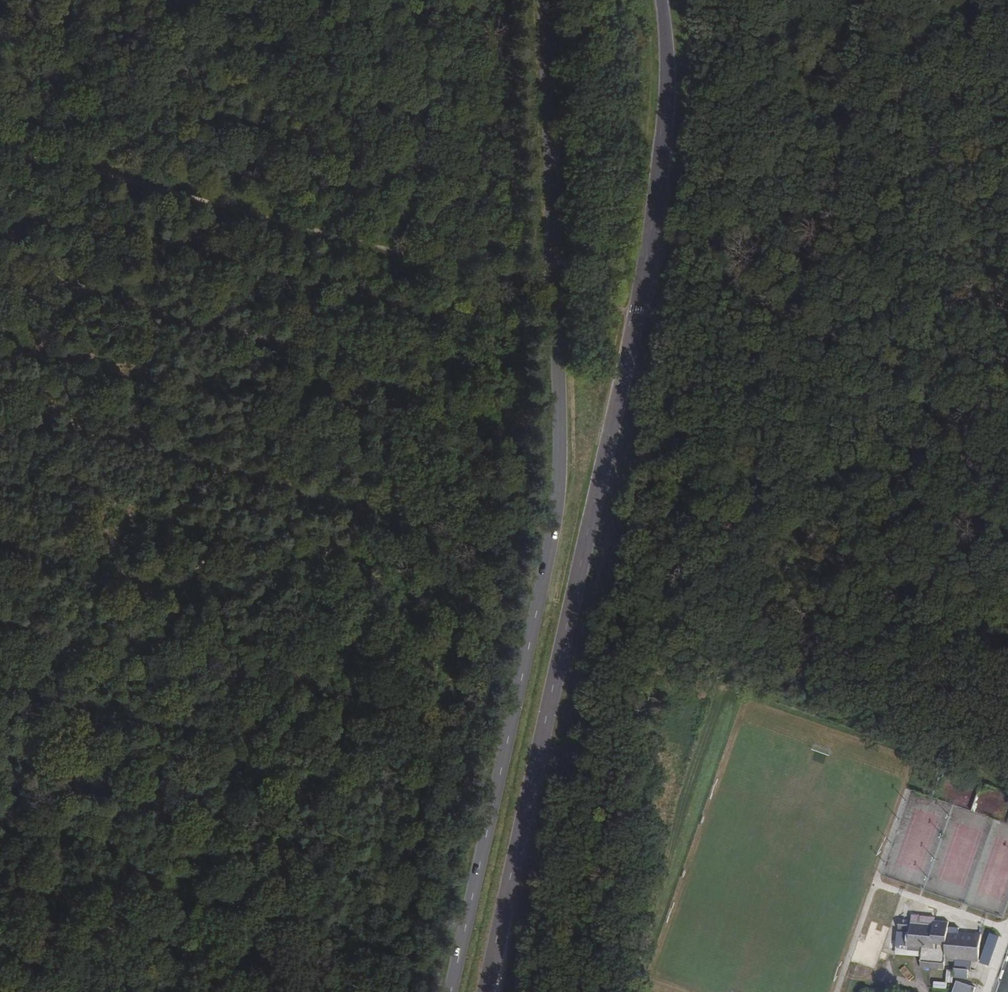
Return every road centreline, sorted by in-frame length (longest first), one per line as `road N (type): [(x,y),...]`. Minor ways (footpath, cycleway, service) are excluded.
road 1 (primary): [(486,991),(655,218),(667,55),(660,0)]
road 2 (primary): [(544,0),(559,477),(453,991)]

